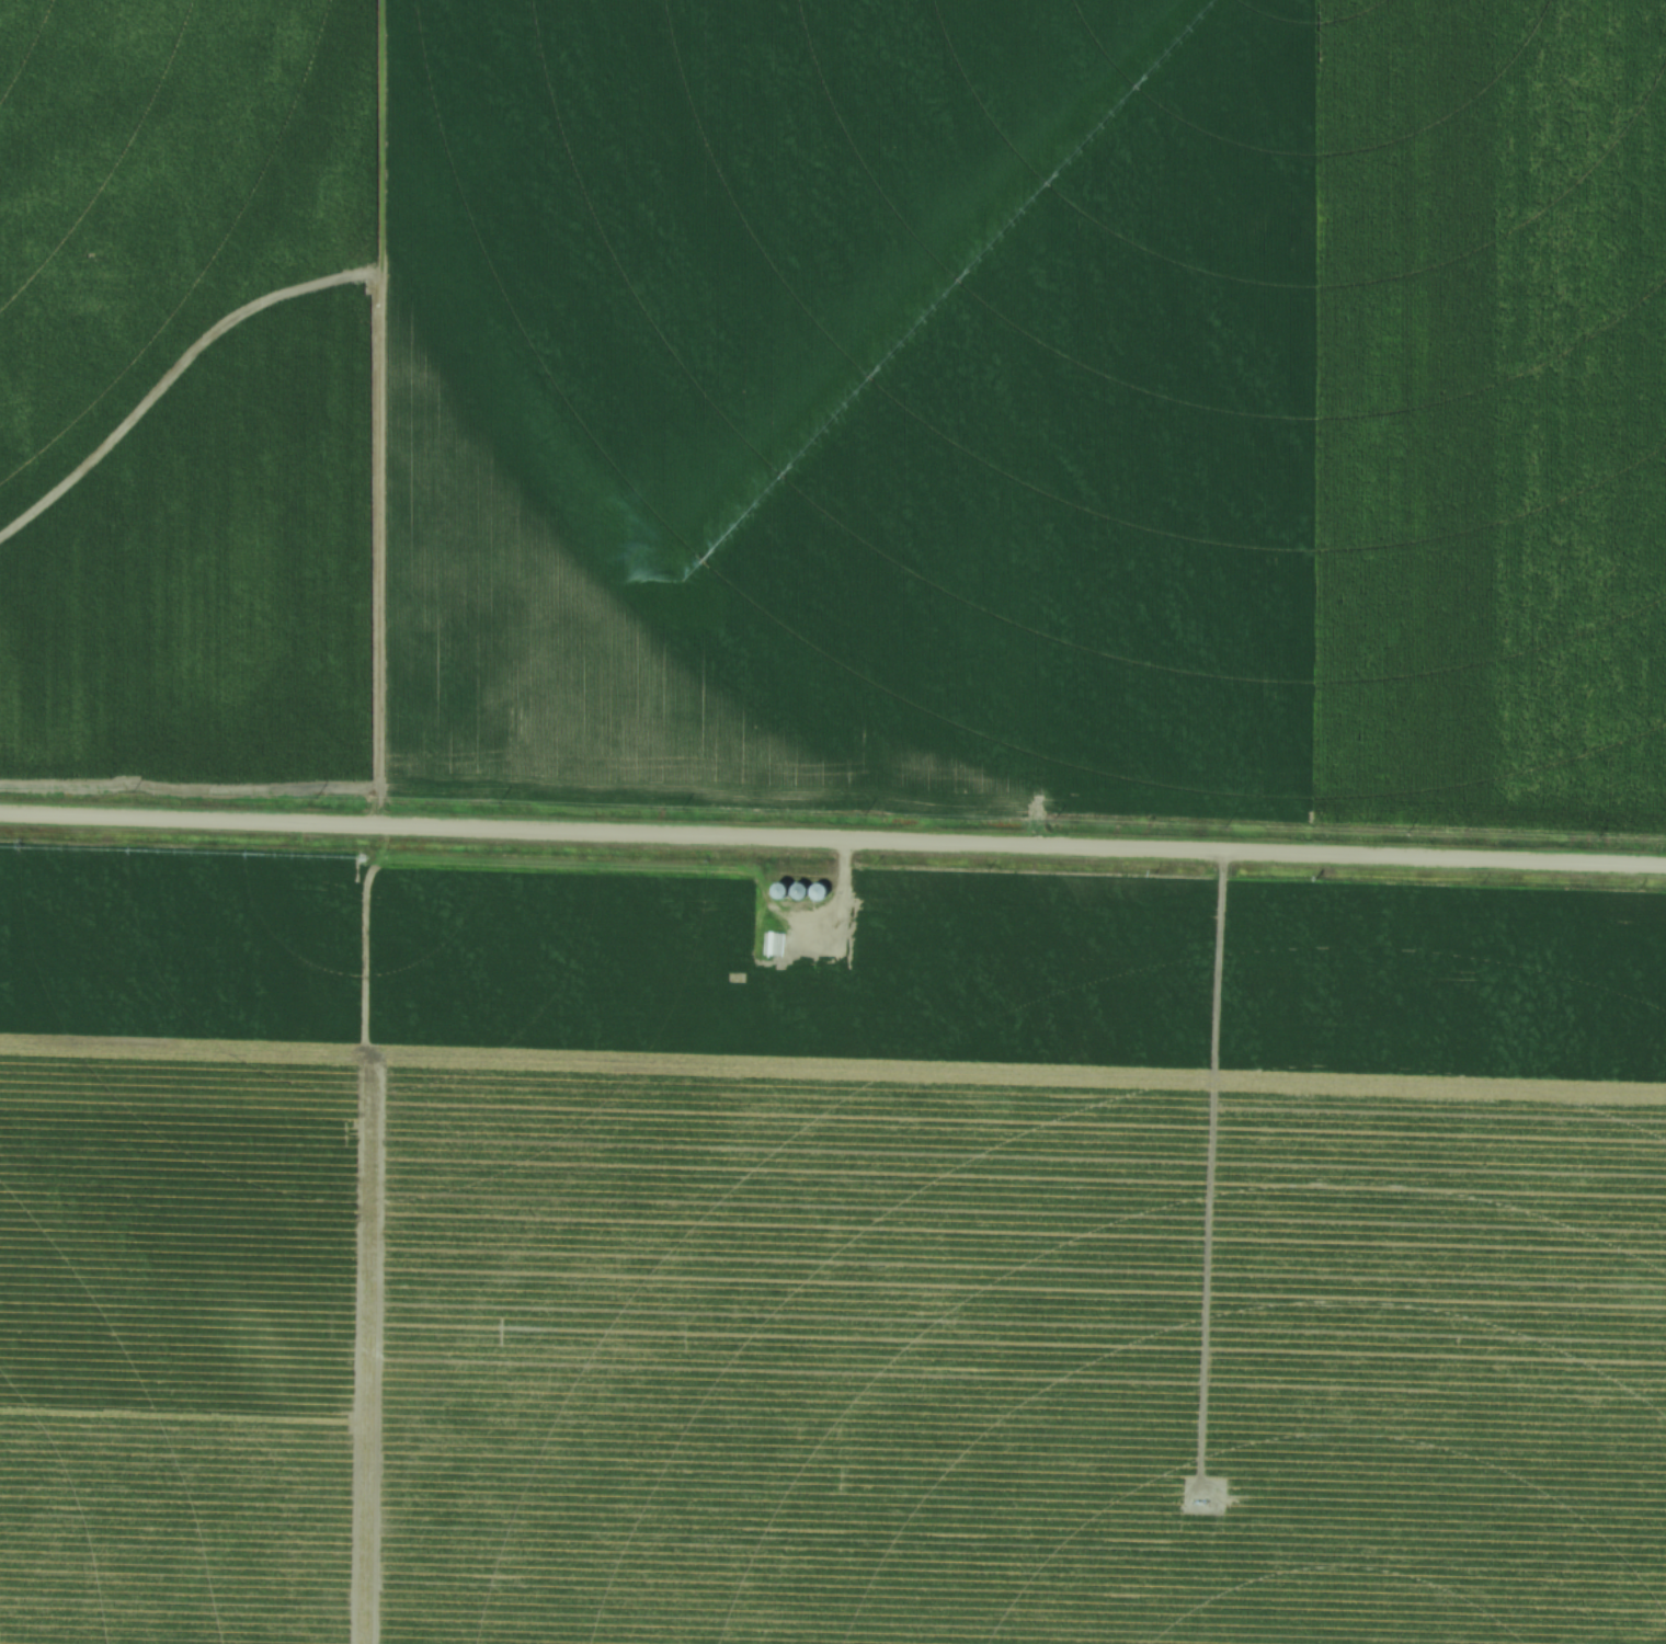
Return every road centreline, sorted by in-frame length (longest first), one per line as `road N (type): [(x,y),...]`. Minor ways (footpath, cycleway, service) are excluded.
road 1 (tertiary): [(0,817),(1665,869)]

